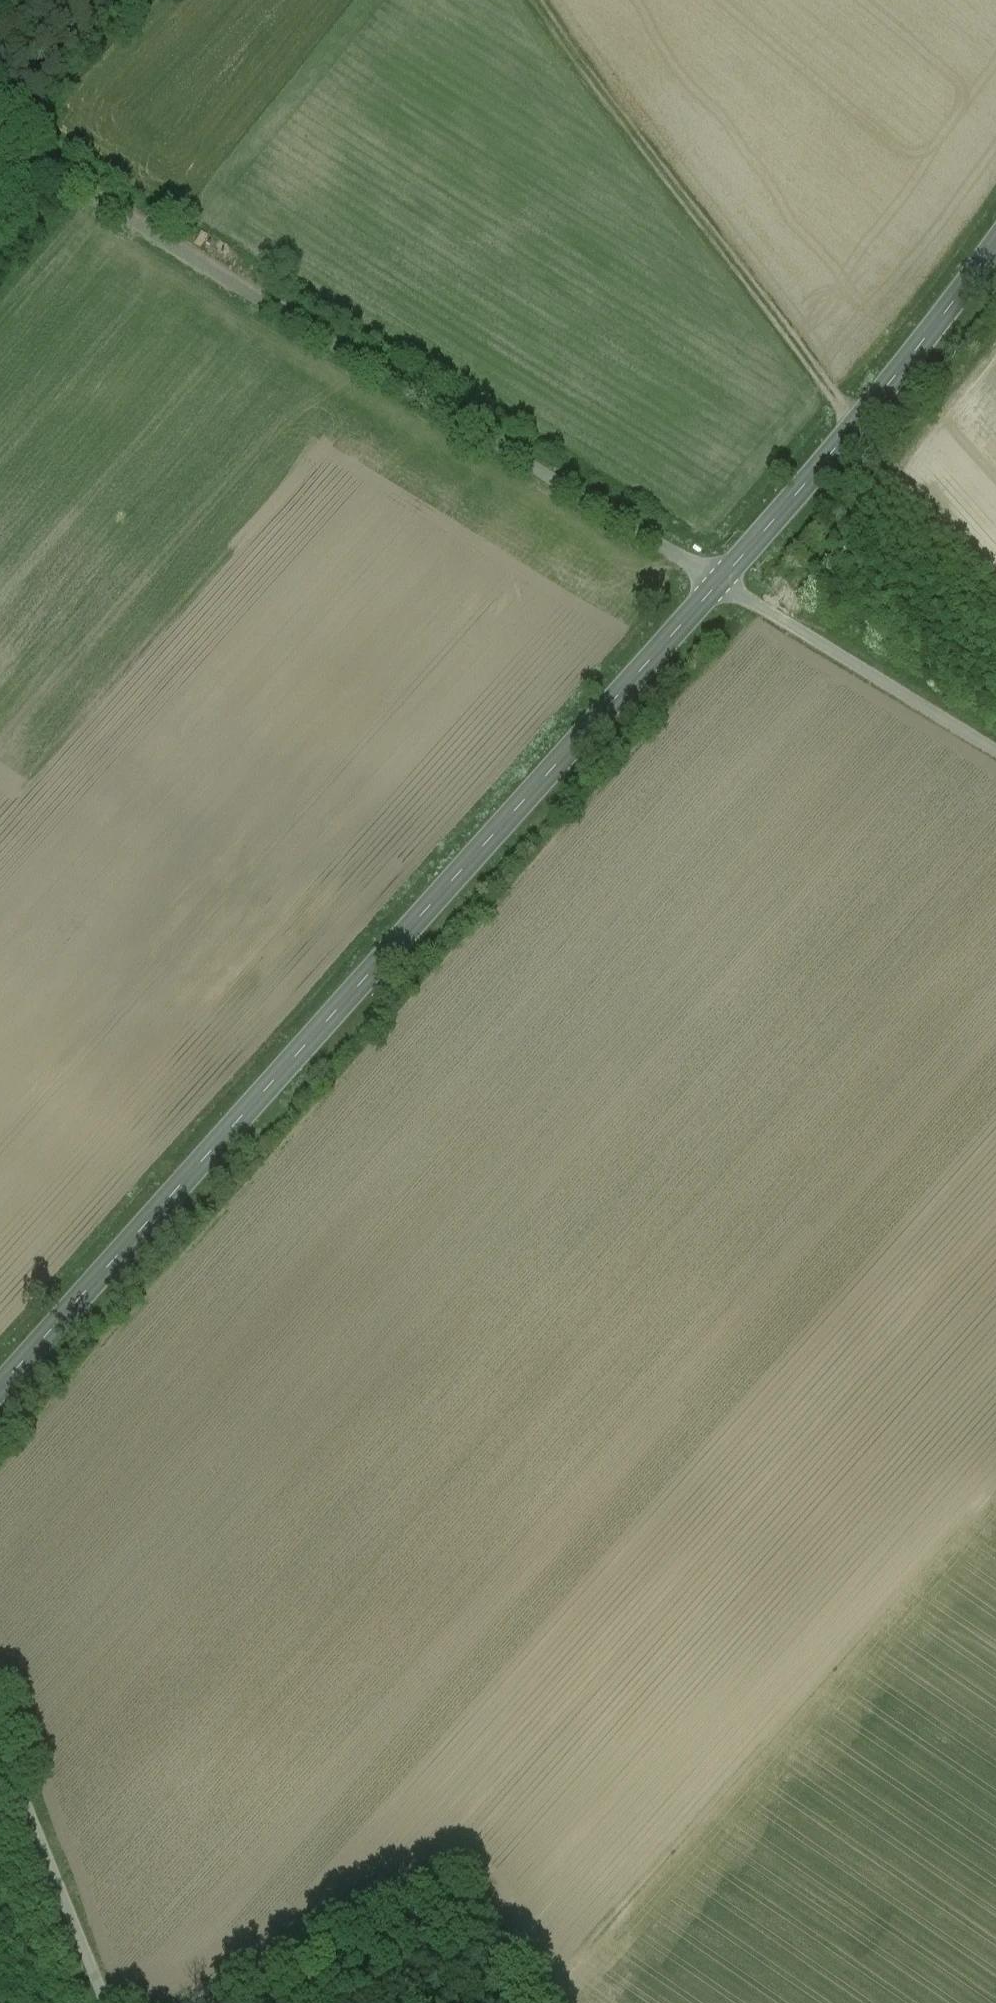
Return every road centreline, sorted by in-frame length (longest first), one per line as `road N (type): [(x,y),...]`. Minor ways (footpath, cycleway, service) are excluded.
road 1 (tertiary): [(720,583),(0,1385)]
road 2 (unclassified): [(0,120),(720,583)]
road 3 (tertiary): [(995,257),(720,583)]
road 4 (unclassified): [(720,583),(995,757)]
road 5 (unclassified): [(106,2002),(0,1741)]

